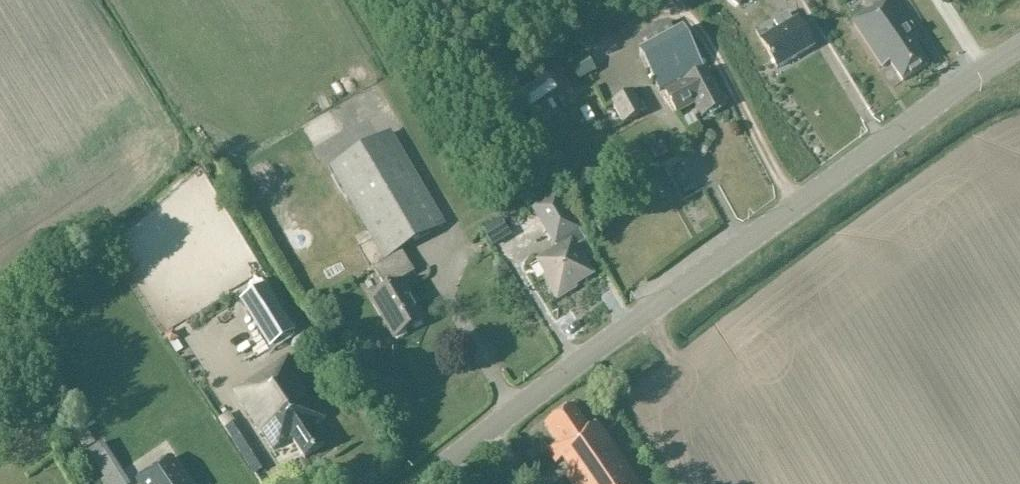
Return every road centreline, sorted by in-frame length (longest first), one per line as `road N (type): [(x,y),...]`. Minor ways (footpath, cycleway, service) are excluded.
road 1 (tertiary): [(424,483),(1019,47)]
road 2 (track): [(674,0),(797,206)]

